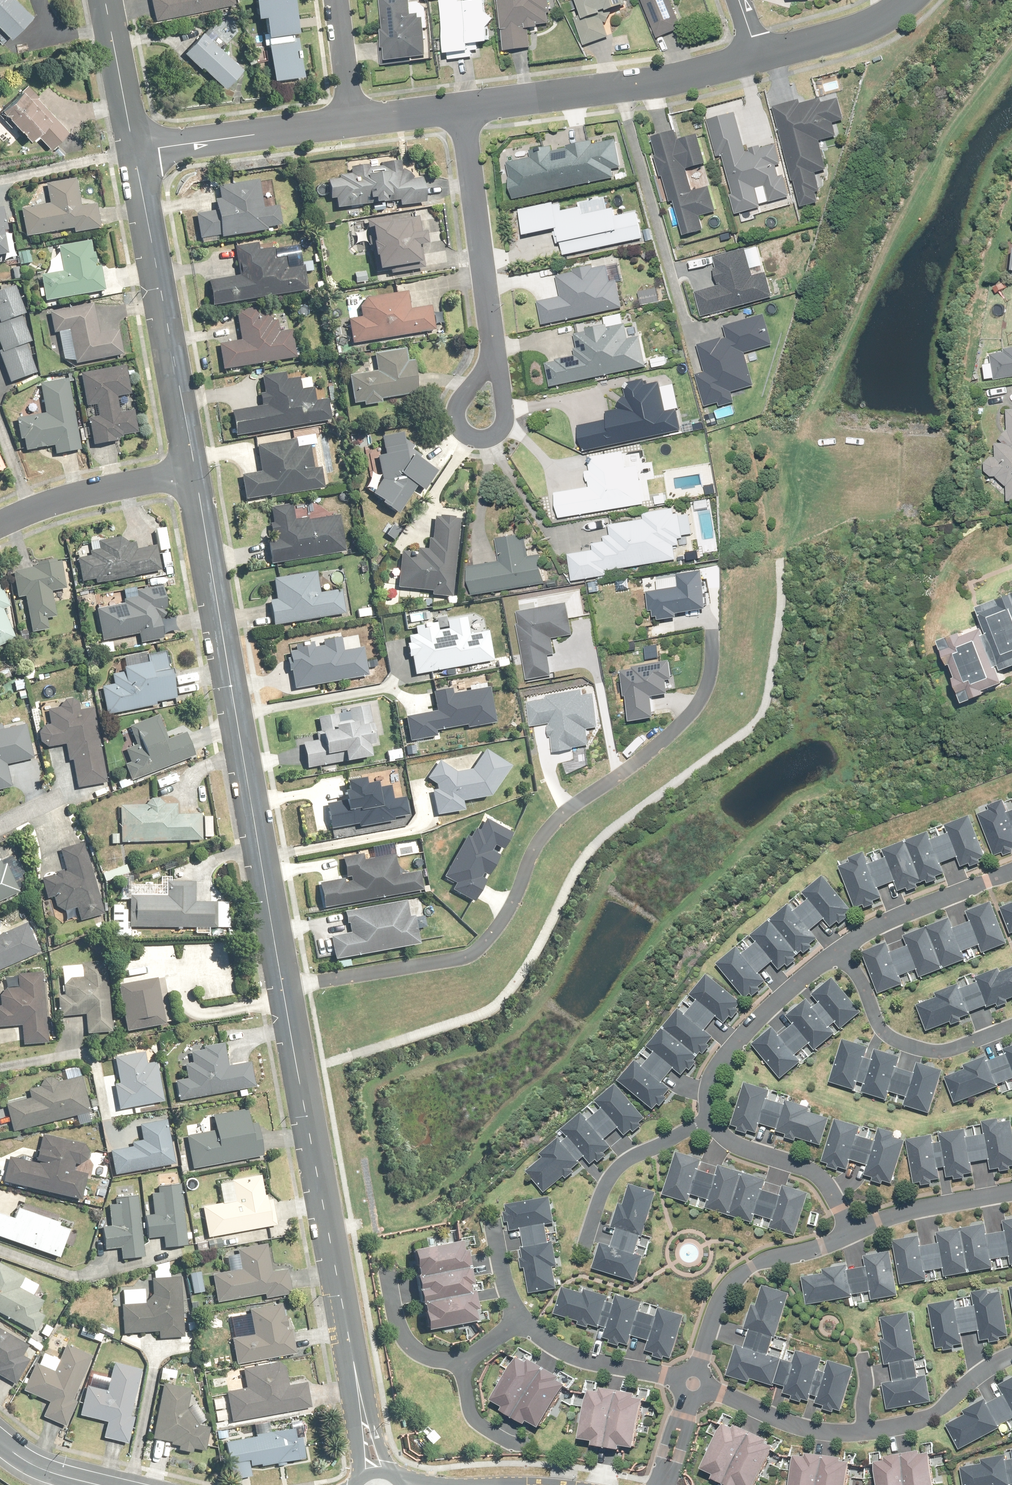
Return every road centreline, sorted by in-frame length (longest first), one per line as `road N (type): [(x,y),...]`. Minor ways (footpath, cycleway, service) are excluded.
road 1 (residential): [(283,989),(469,957),(483,946),(534,849),(565,810),(634,767),(686,718),(710,670),(712,630)]
road 2 (tertiary): [(283,989),(195,472)]
road 3 (tertiary): [(363,1410),(283,989)]
road 4 (tertiary): [(195,472),(134,152)]
road 5 (tertiary): [(465,109),(669,81),(758,58)]
road 6 (residential): [(493,360),(465,109)]
road 7 (residential): [(711,1124),(711,1075),(727,1054),(840,952)]
road 8 (residential): [(840,952),(874,1023),(892,1041),(939,1050),(1011,1027)]
road 9 (tertiary): [(134,152),(352,120)]
road 10 (residential): [(699,1371),(728,1287),(752,1268),(847,1235)]
road 11 (residential): [(0,525),(66,498),(195,472)]
road 12 (residential): [(711,1124),(613,1175),(580,1251)]
road 13 (residential): [(840,952),(1011,872)]
road 14 (residential): [(847,1235),(822,1182),(737,1149),(711,1124)]
road 15 (residential): [(519,1320),(582,1361),(679,1381)]
road 16 (residential): [(864,1433),(925,1419),(1011,1354)]
road 17 (residential): [(847,1235),(917,1210),(1011,1192)]
road 18 (residential): [(708,1389),(796,1428),(864,1433)]
road 19 (tertiary): [(758,58),(848,35),(910,0)]
road 20 (tertiary): [(134,152),(105,0)]
road 21 (residential): [(466,1367),(428,1357),(407,1339),(386,1267)]
road 22 (residential): [(493,360),(497,424),(479,435),(468,431),(464,407)]
road 23 (residential): [(336,0),(352,120)]

